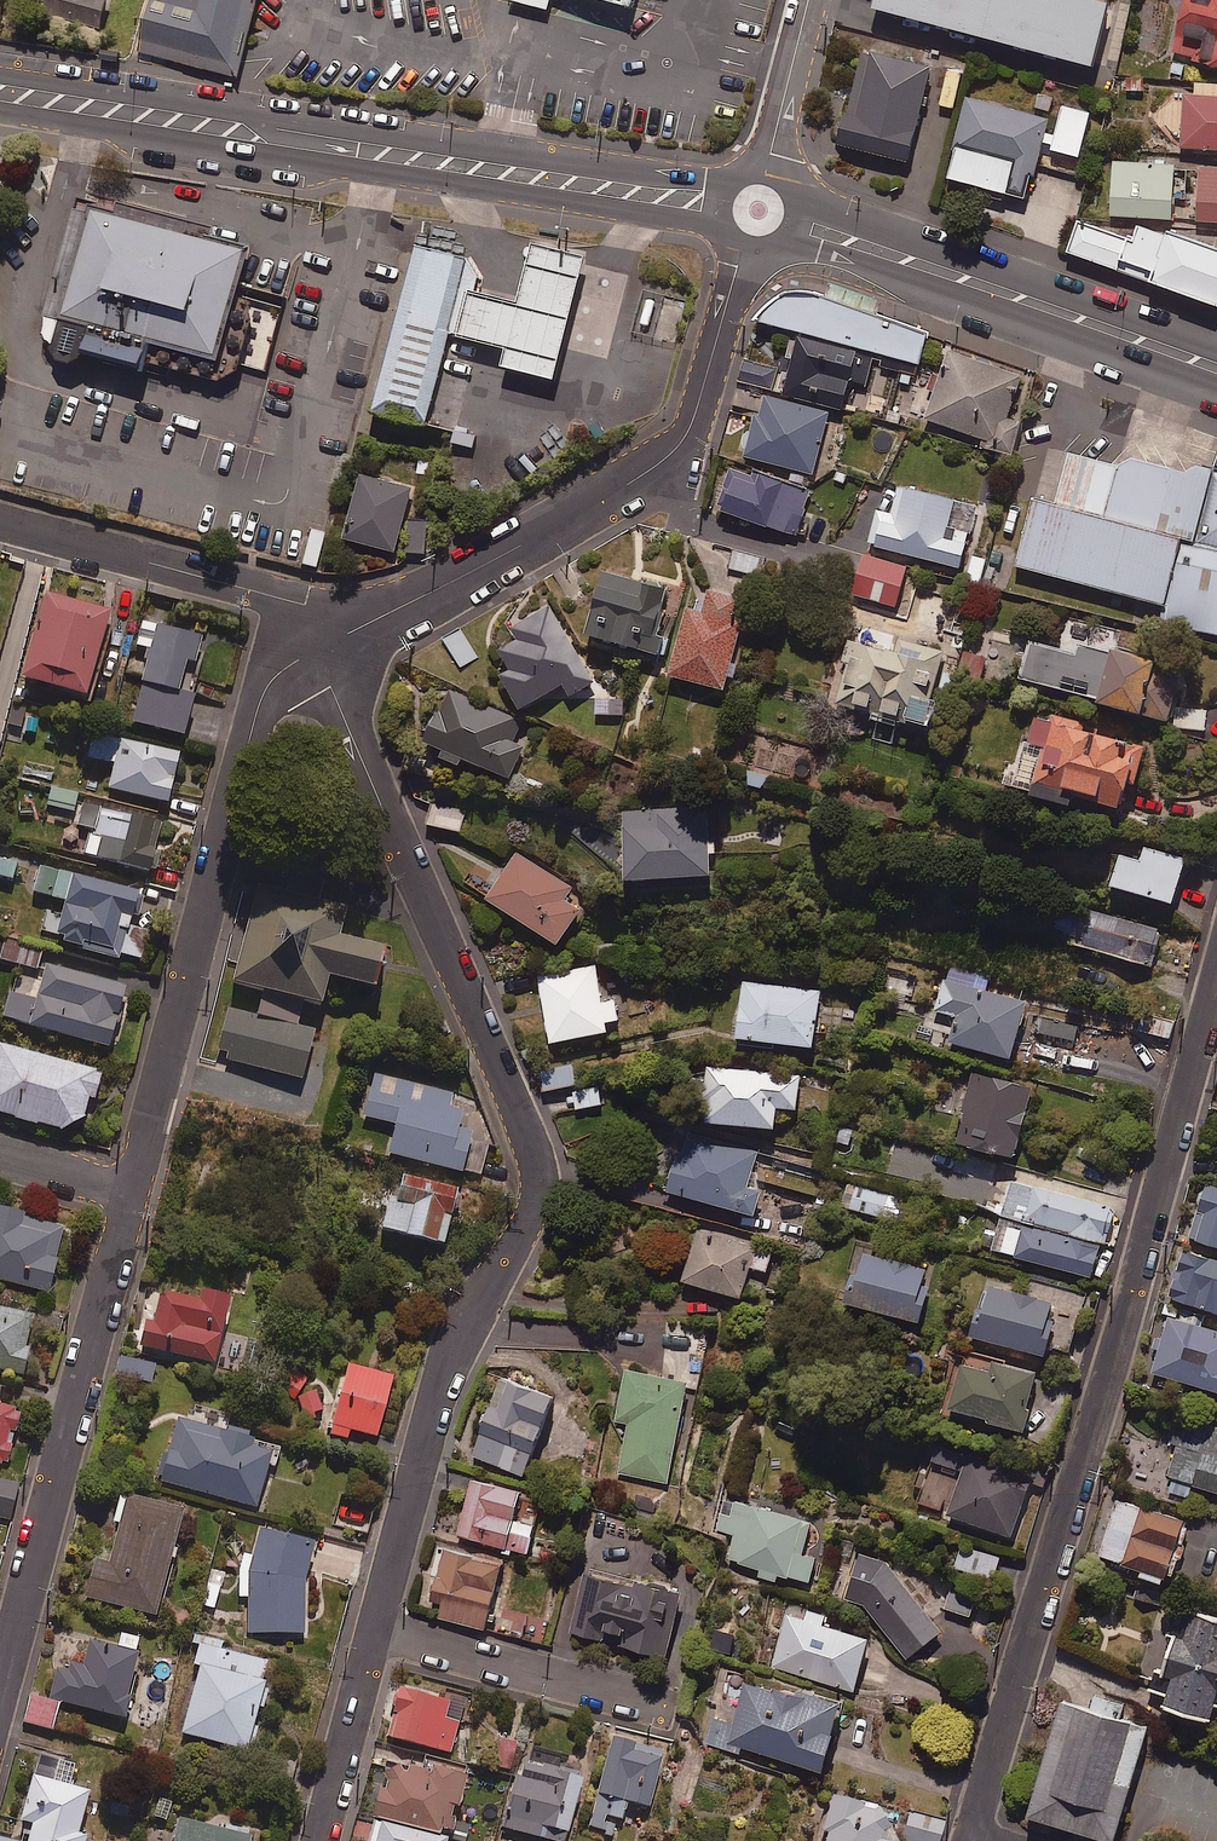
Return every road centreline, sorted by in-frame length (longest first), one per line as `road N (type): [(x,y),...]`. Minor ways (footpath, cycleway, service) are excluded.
road 1 (residential): [(377,1633),(452,1355),(529,1213),(539,1149),(326,650)]
road 2 (residential): [(1216,981),(970,1840)]
road 3 (tertiary): [(0,70),(748,186)]
road 4 (tertiary): [(730,224),(0,111)]
road 5 (residential): [(326,650),(631,484),(685,438),(750,242)]
road 6 (residential): [(132,1191),(261,701),(272,679),(326,650)]
road 7 (residential): [(0,1691),(132,1191)]
road 8 (tertiary): [(1216,393),(777,236)]
road 9 (tertiary): [(779,195),(1216,346)]
road 10 (residential): [(0,524),(304,606),(326,650)]
road 11 (residential): [(377,1633),(650,1705)]
road 12 (residential): [(321,1840),(377,1633)]
road 13 (residential): [(768,186),(811,0)]
road 14 (residential): [(132,1191),(0,1155)]

